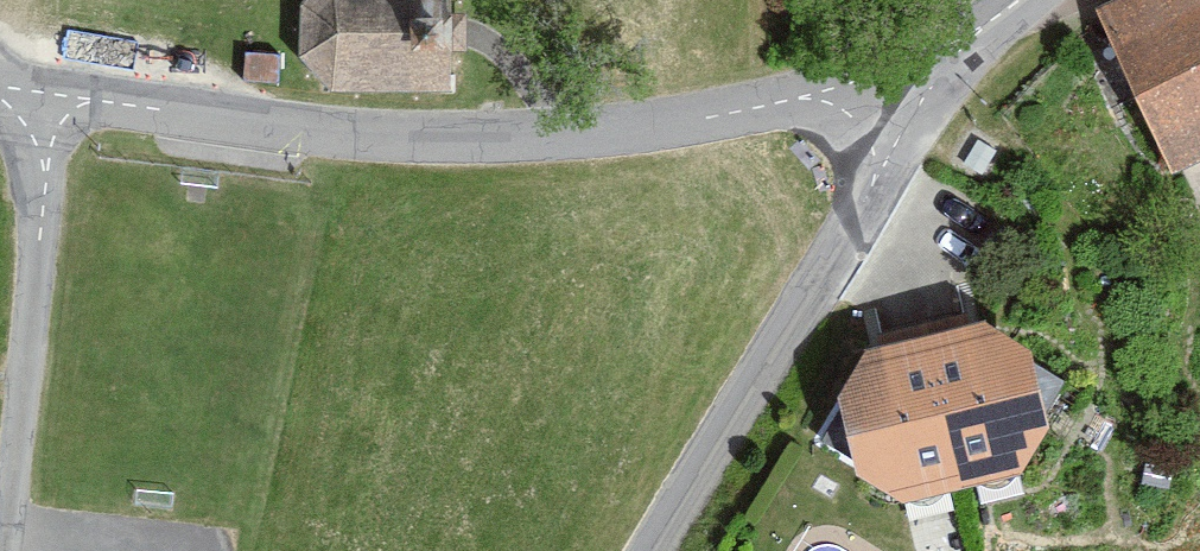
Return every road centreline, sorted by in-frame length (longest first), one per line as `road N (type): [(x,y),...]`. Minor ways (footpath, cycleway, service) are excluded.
road 1 (tertiary): [(50,95),(273,124),(503,137),(698,112),(904,66)]
road 2 (unclassified): [(904,66),(882,157),(770,358),(648,550)]
road 3 (unclassified): [(0,550),(50,95)]

